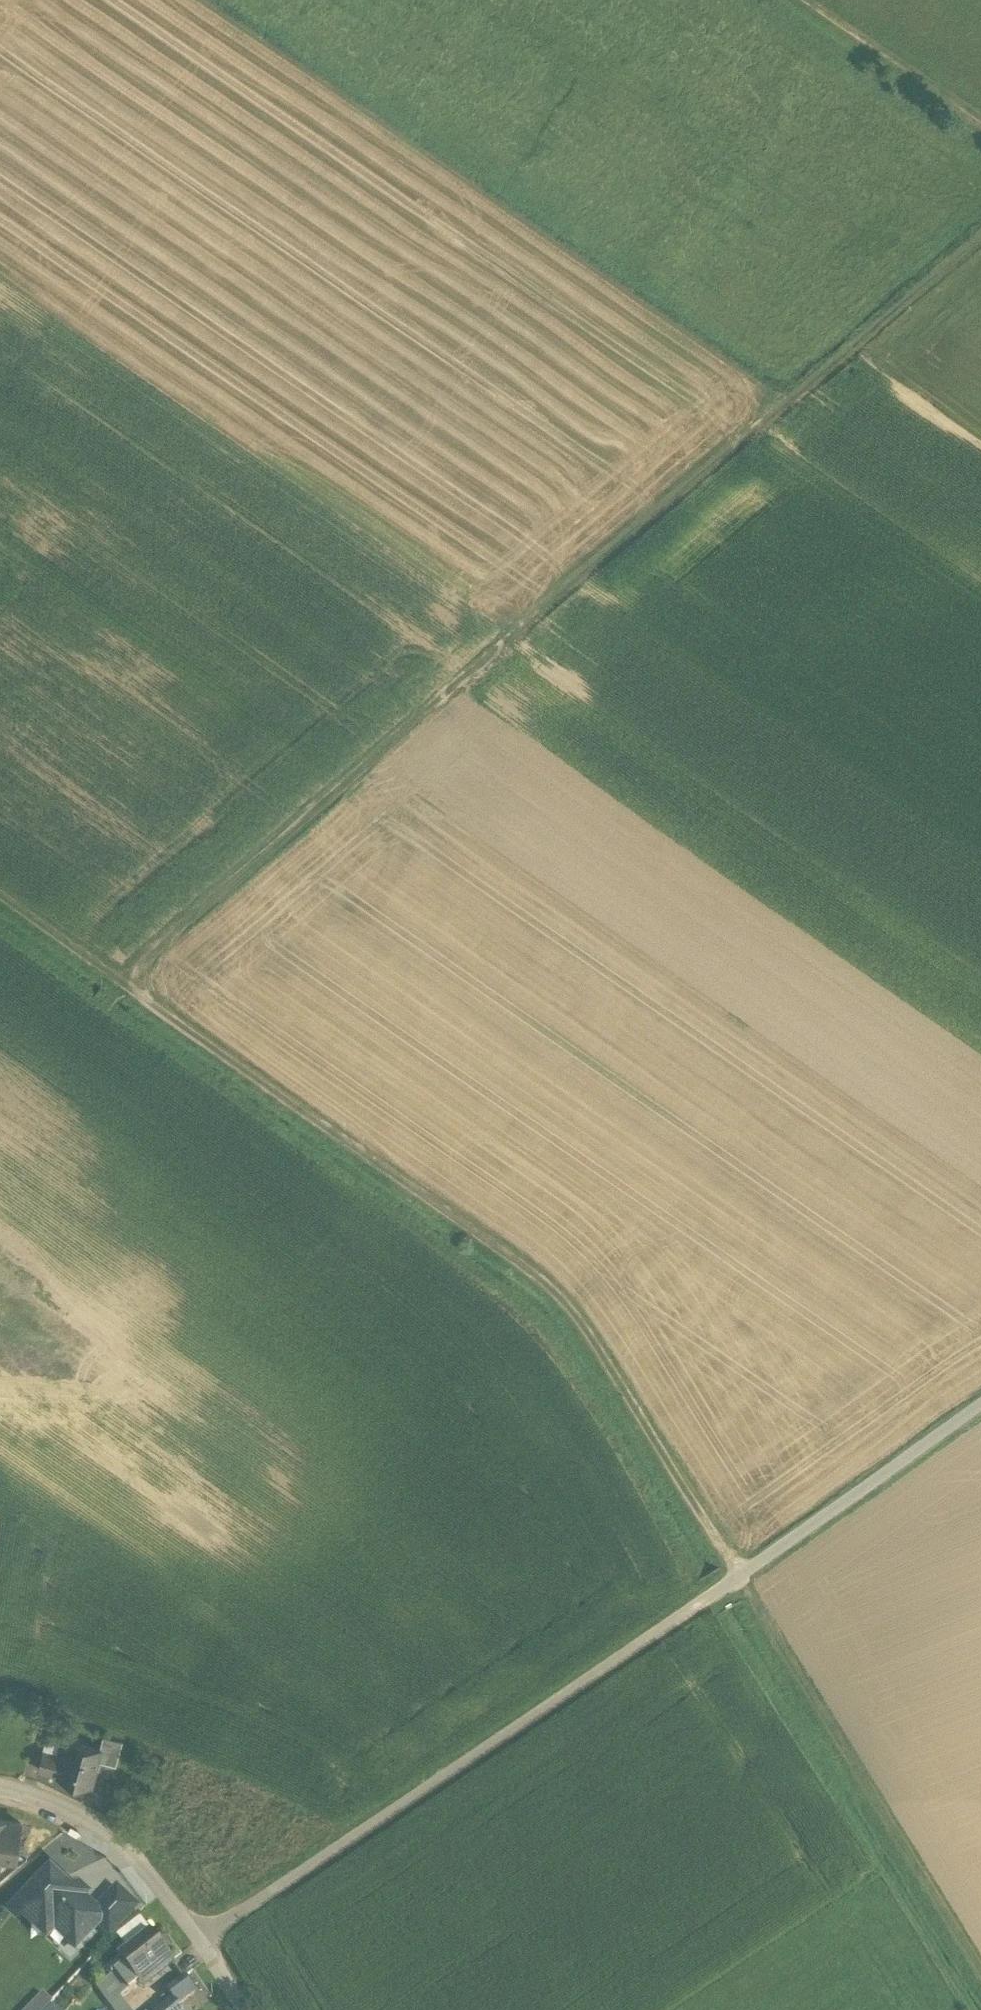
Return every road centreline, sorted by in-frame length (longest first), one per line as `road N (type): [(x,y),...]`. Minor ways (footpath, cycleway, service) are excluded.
road 1 (track): [(980,1955),(581,1319),(550,1288),(0,897)]
road 2 (track): [(125,988),(980,244)]
road 3 (track): [(210,1946),(980,1417)]
road 4 (unclassified): [(0,1791),(69,1813),(141,1860),(251,2009)]
road 5 (track): [(800,0),(980,123)]

